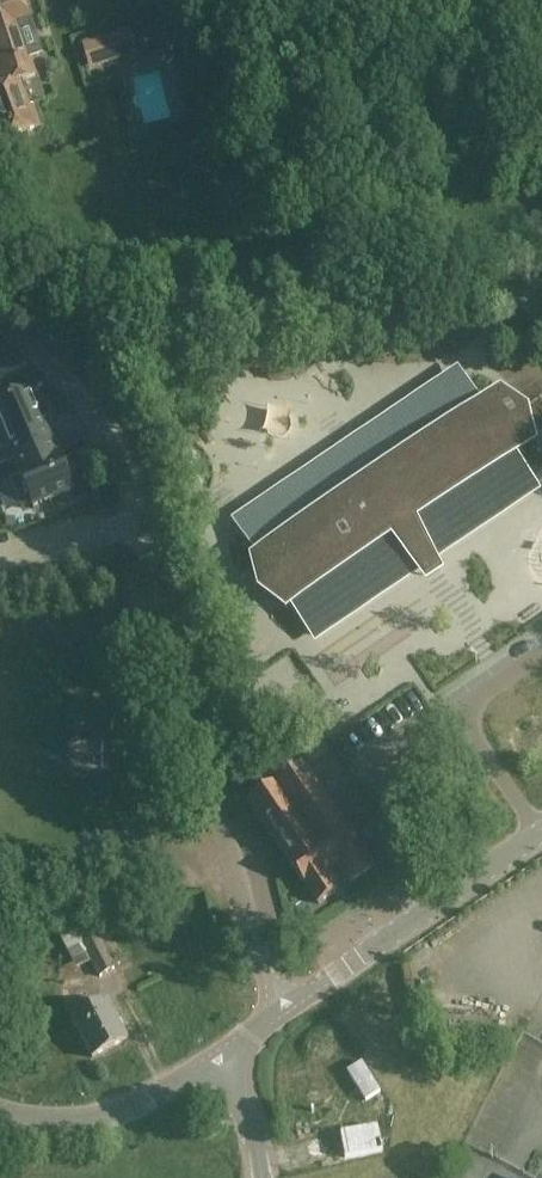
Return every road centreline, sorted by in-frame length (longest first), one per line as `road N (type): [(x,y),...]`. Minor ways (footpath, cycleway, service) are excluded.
road 1 (unclassified): [(279,1011),(139,521)]
road 2 (unclassified): [(279,1011),(541,832)]
road 3 (unclassified): [(139,521),(98,419),(0,319)]
road 4 (unclassified): [(225,1054),(90,1119),(47,1122),(0,1112)]
road 5 (residential): [(0,556),(139,521)]
road 6 (unclassified): [(260,1177),(225,1054)]

